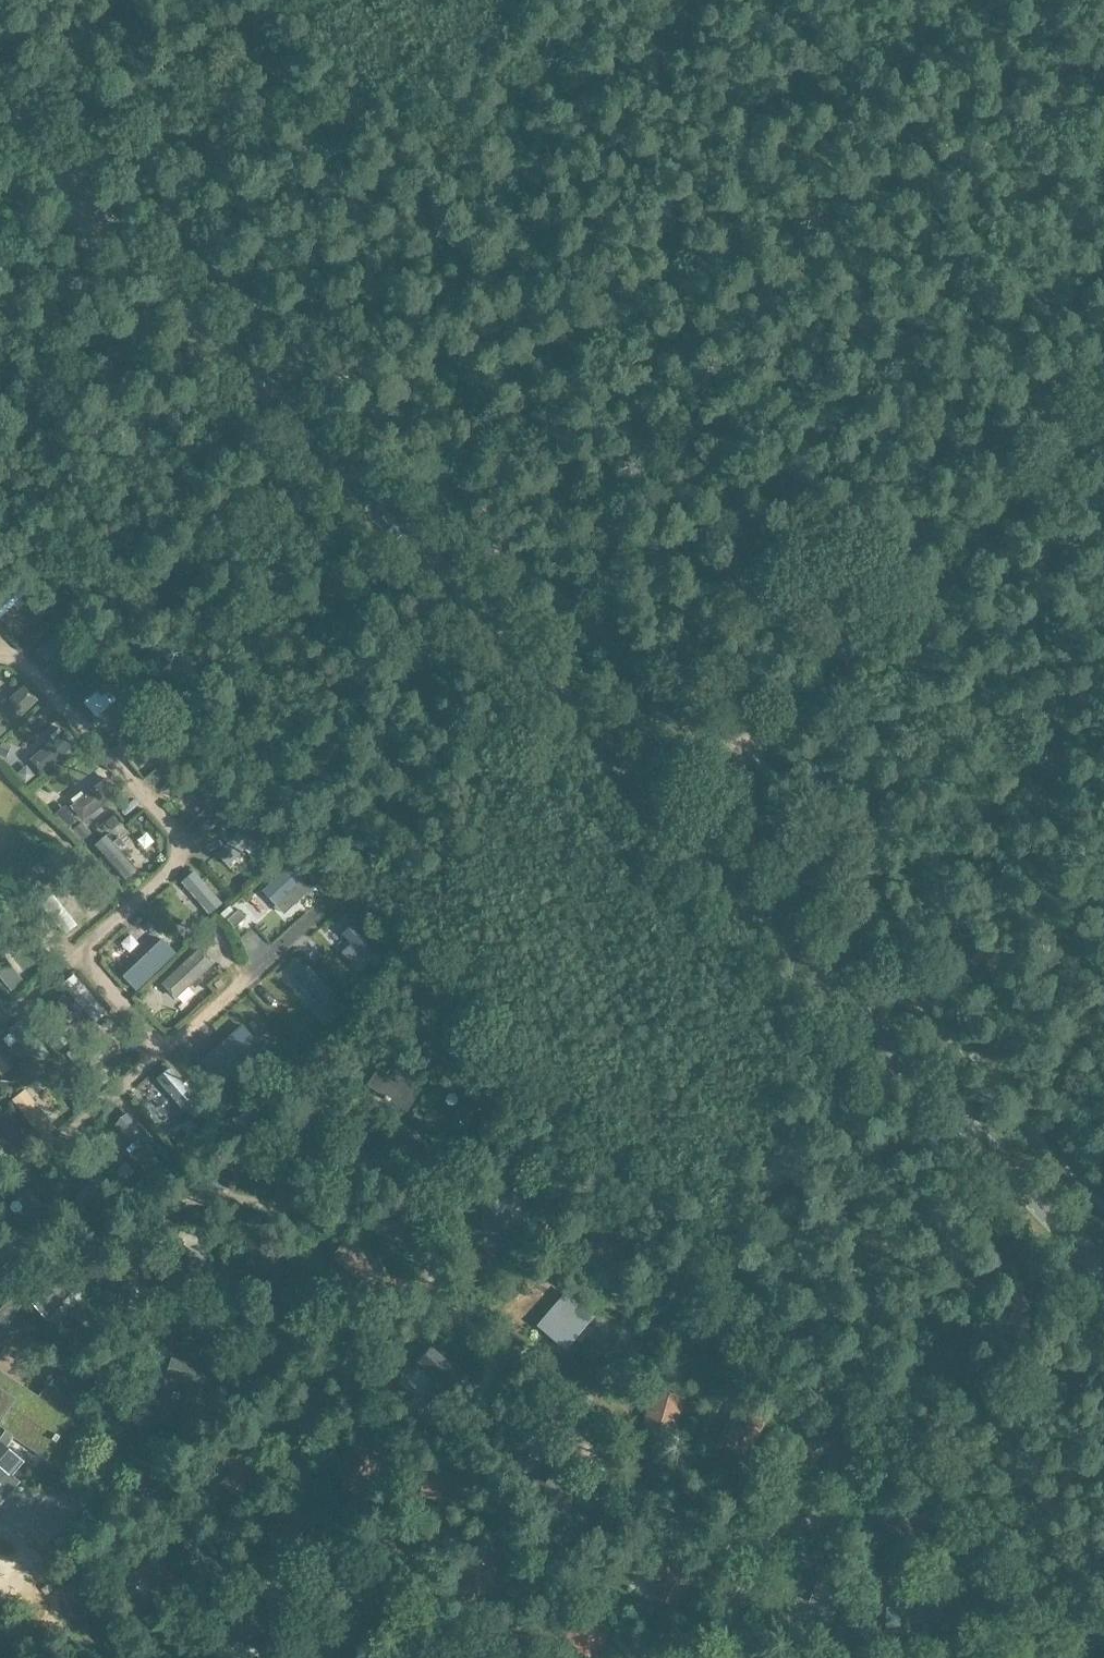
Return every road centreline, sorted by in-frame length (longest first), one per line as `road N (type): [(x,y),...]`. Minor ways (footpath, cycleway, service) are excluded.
road 1 (track): [(1081,1657),(0,489)]
road 2 (tertiary): [(667,807),(0,106)]
road 3 (tertiary): [(1103,1261),(667,807)]
road 4 (unclassified): [(667,807),(1103,386)]
road 5 (track): [(1103,9),(1052,87),(1031,183),(1038,258),(1054,303),(1103,360)]

